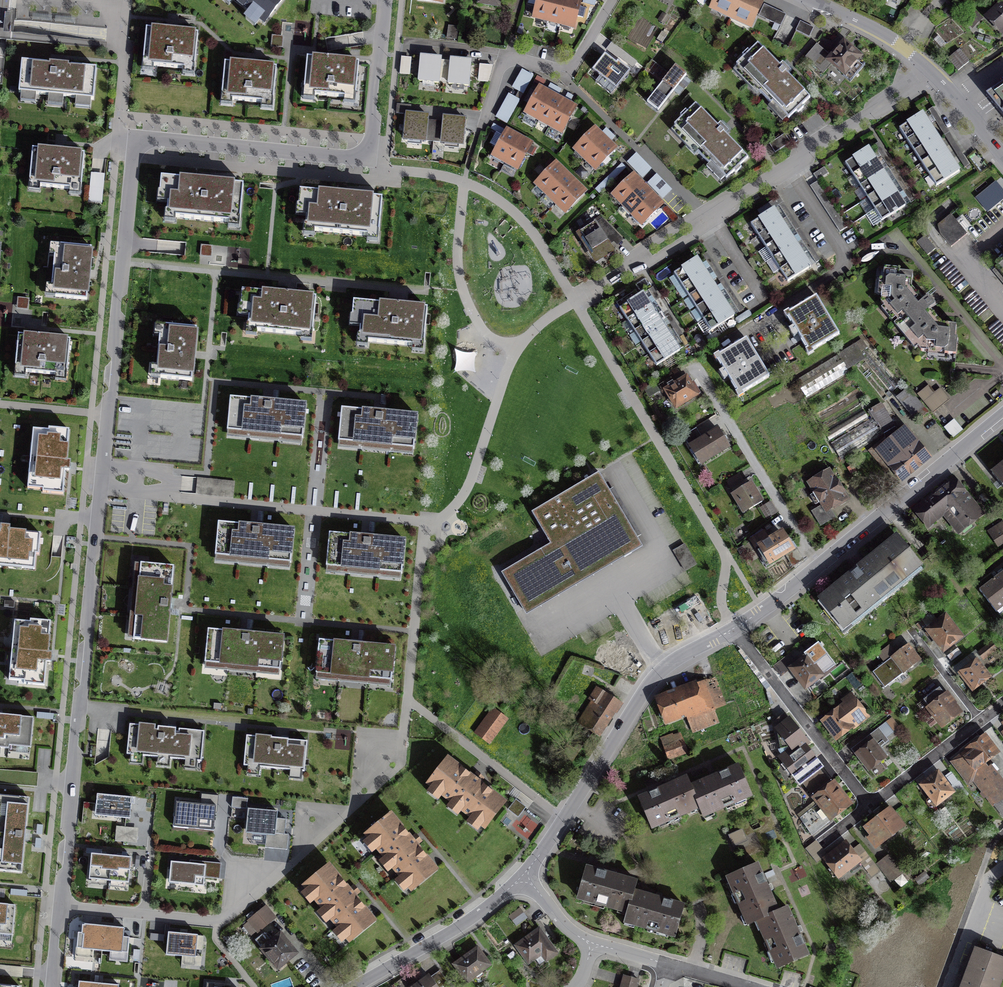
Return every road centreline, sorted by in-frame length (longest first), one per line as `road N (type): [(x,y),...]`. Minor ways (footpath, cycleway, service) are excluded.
road 1 (residential): [(386,0),(366,156),(159,139),(144,141),(134,155),(52,986)]
road 2 (unclassified): [(930,72),(574,300)]
road 3 (residential): [(524,874),(649,684),(735,628)]
road 4 (residential): [(613,0),(566,77),(505,54),(398,45)]
road 5 (residential): [(820,564),(1002,415)]
road 6 (residential): [(696,365),(820,564)]
road 7 (residential): [(735,628),(870,805)]
road 8 (residential): [(355,986),(484,909),(524,874)]
road 9 (residential): [(870,805),(1002,704)]
road 10 (unclassified): [(930,72),(903,47),(812,0)]

